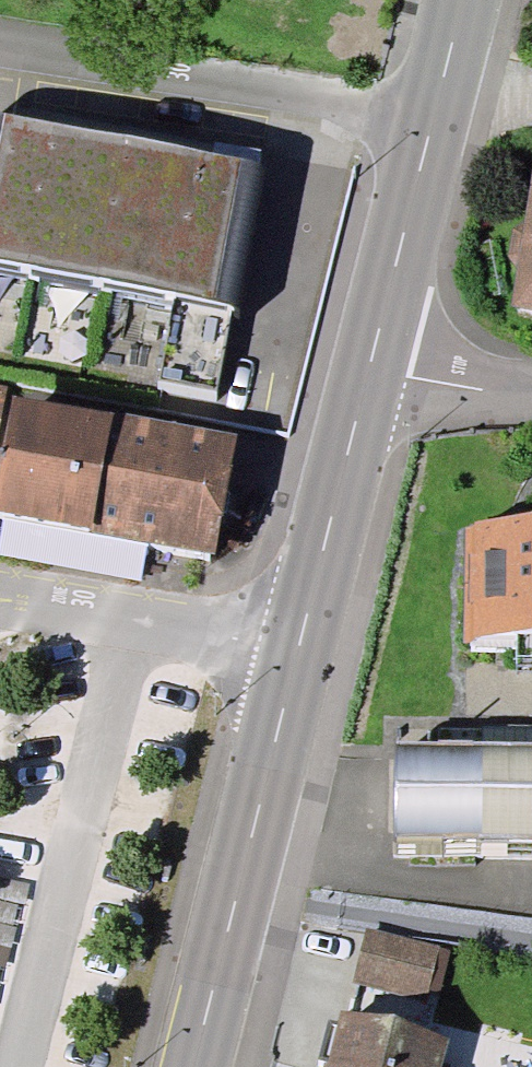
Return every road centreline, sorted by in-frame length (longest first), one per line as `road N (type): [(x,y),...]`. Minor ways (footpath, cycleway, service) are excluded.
road 1 (primary): [(307,644),(195,1066)]
road 2 (residential): [(430,117),(0,45)]
road 3 (residential): [(307,644),(0,586)]
road 4 (primary): [(430,117),(365,384)]
road 5 (primary): [(365,384),(307,644)]
road 6 (residential): [(531,390),(365,384)]
road 7 (primary): [(458,0),(430,117)]

